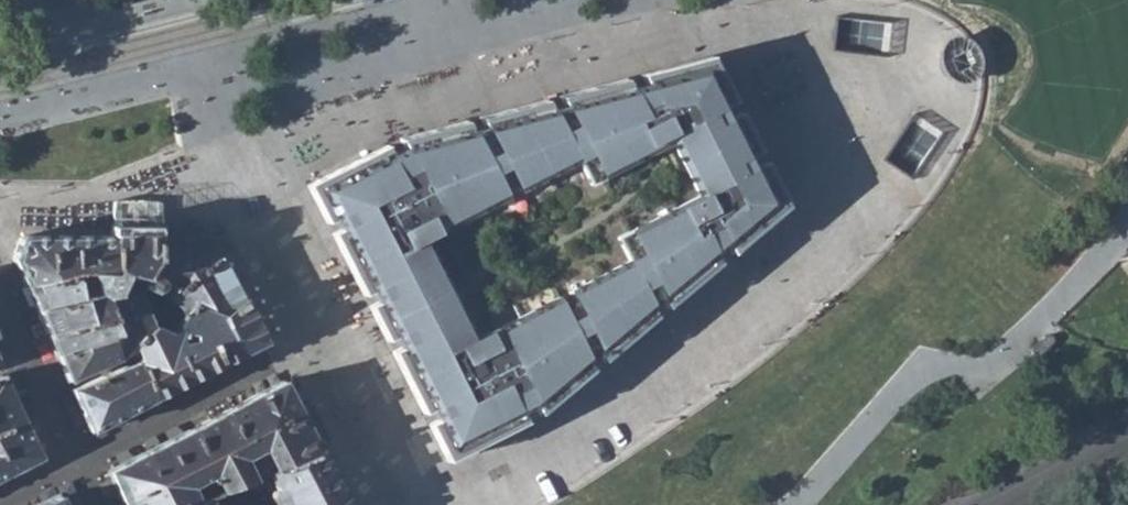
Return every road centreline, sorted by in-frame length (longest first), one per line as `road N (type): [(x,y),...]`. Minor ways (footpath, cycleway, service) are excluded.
road 1 (secondary): [(992,504),(1127,430)]

